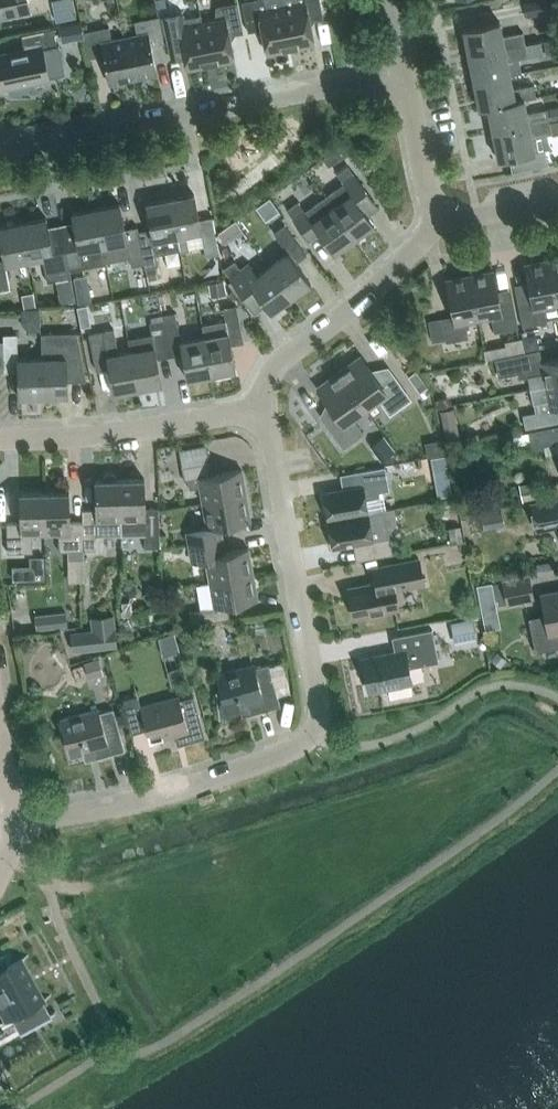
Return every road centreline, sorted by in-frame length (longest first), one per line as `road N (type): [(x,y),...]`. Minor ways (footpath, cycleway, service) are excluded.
road 1 (residential): [(13,820),(219,780),(312,737),(320,697),(264,411)]
road 2 (residential): [(406,72),(30,143),(0,139)]
road 3 (residential): [(264,411),(277,366),(346,317),(441,221)]
road 4 (residential): [(0,440),(143,432),(264,411)]
road 5 (residential): [(441,221),(406,72)]

